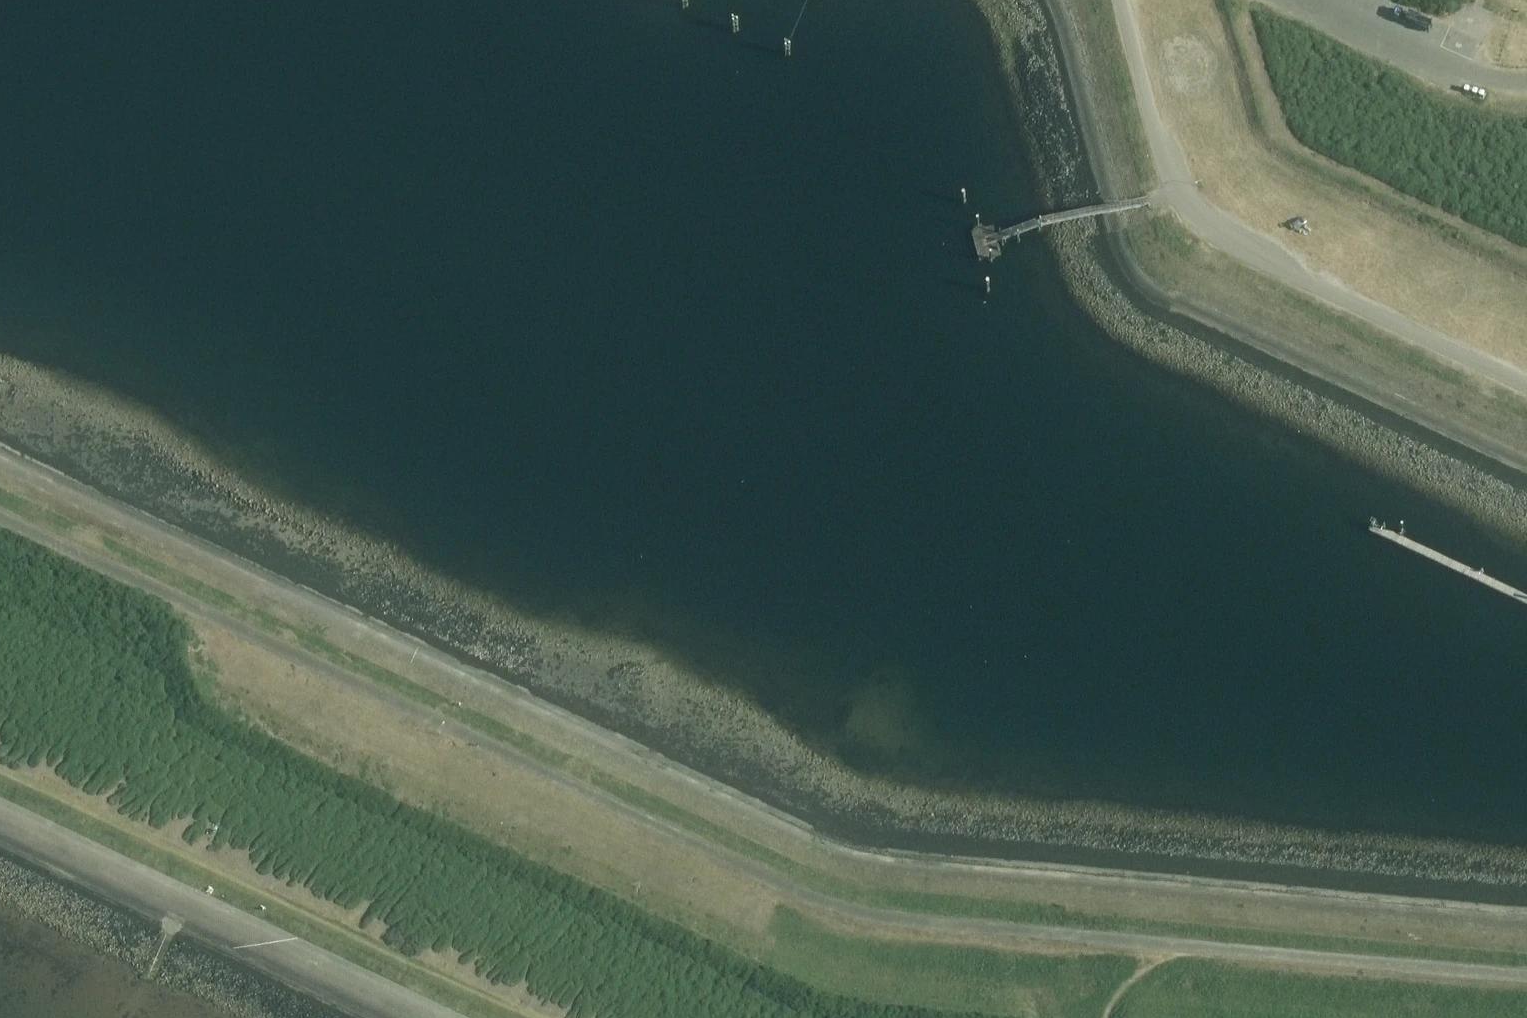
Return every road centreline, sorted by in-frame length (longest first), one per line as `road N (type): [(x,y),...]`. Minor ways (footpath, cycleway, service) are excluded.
road 1 (unclassified): [(1120,0),(1159,149),(1188,210),(1305,280),(1526,387)]
road 2 (unclassified): [(1526,80),(1487,79),(1428,55),(1325,0)]

